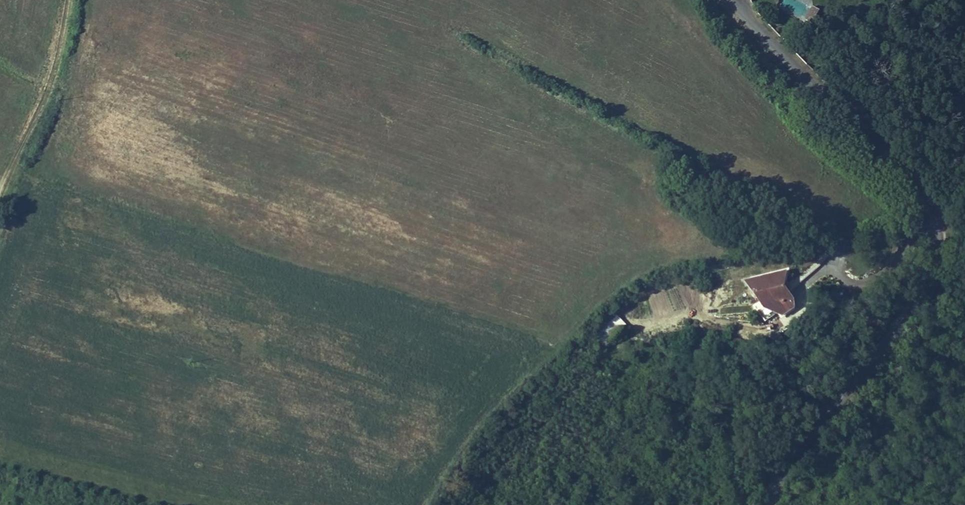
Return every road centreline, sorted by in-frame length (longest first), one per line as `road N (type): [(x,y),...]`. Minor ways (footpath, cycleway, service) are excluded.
road 1 (unclassified): [(729,0),(920,197),(935,238),(924,279),(895,329),(792,453),(769,504)]
road 2 (track): [(66,0),(42,104),(0,210)]

